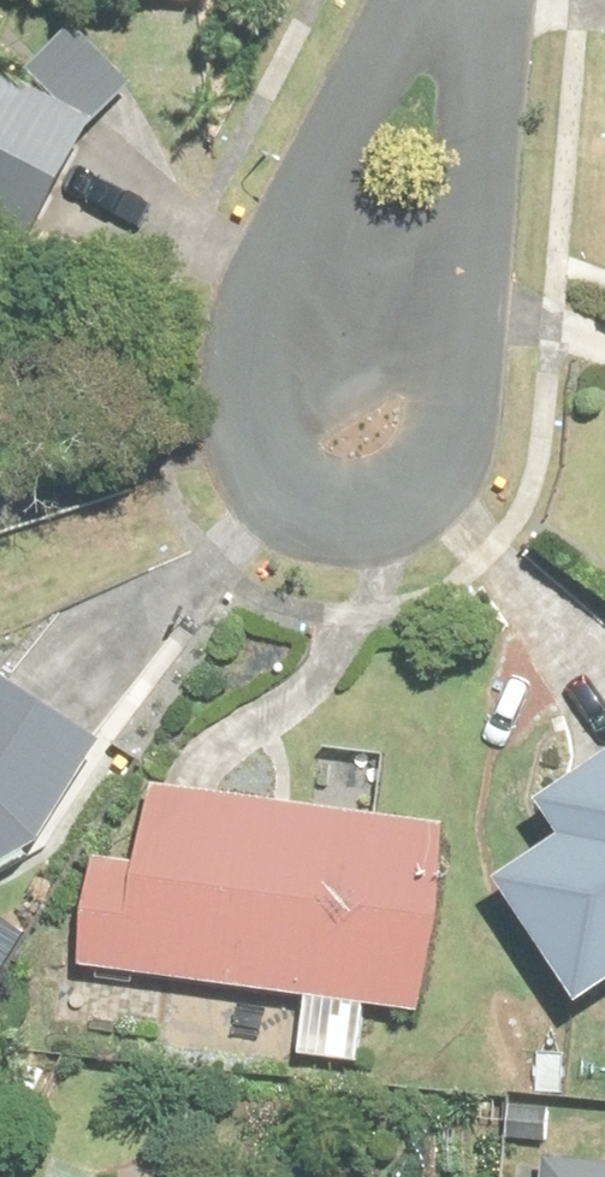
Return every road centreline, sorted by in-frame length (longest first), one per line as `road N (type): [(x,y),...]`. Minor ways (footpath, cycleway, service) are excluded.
road 1 (residential): [(433,0),(264,338),(253,414),(260,454),(296,505),(395,511),(437,453),(457,222)]
road 2 (residential): [(457,222),(477,0)]

